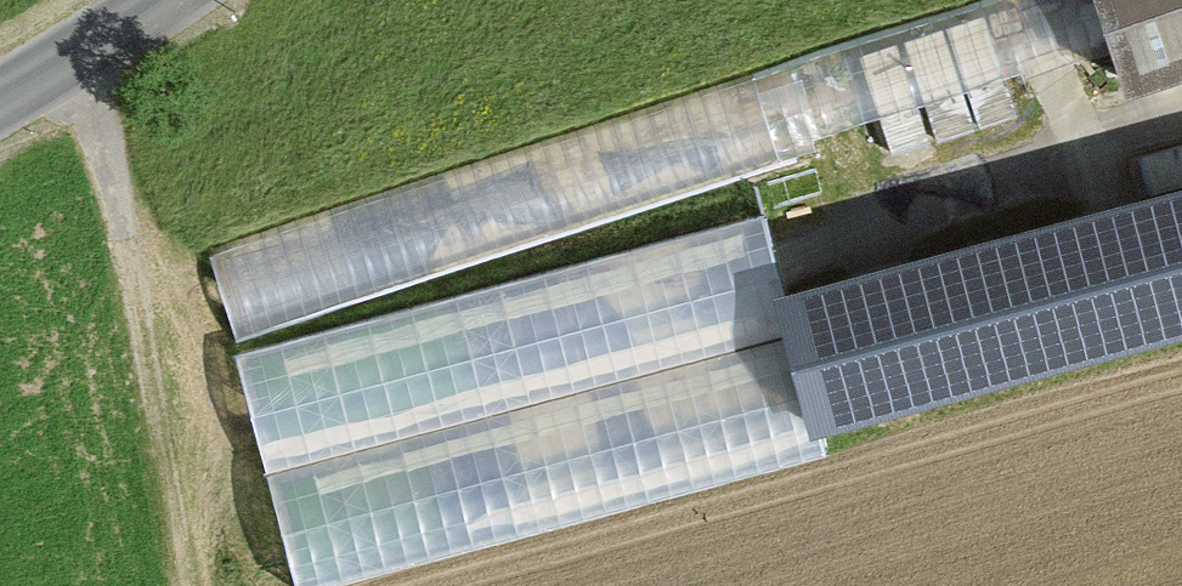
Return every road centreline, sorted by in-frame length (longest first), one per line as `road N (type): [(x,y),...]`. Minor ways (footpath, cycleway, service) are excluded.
road 1 (track): [(185,585),(77,52)]
road 2 (tertiary): [(0,95),(153,0)]

